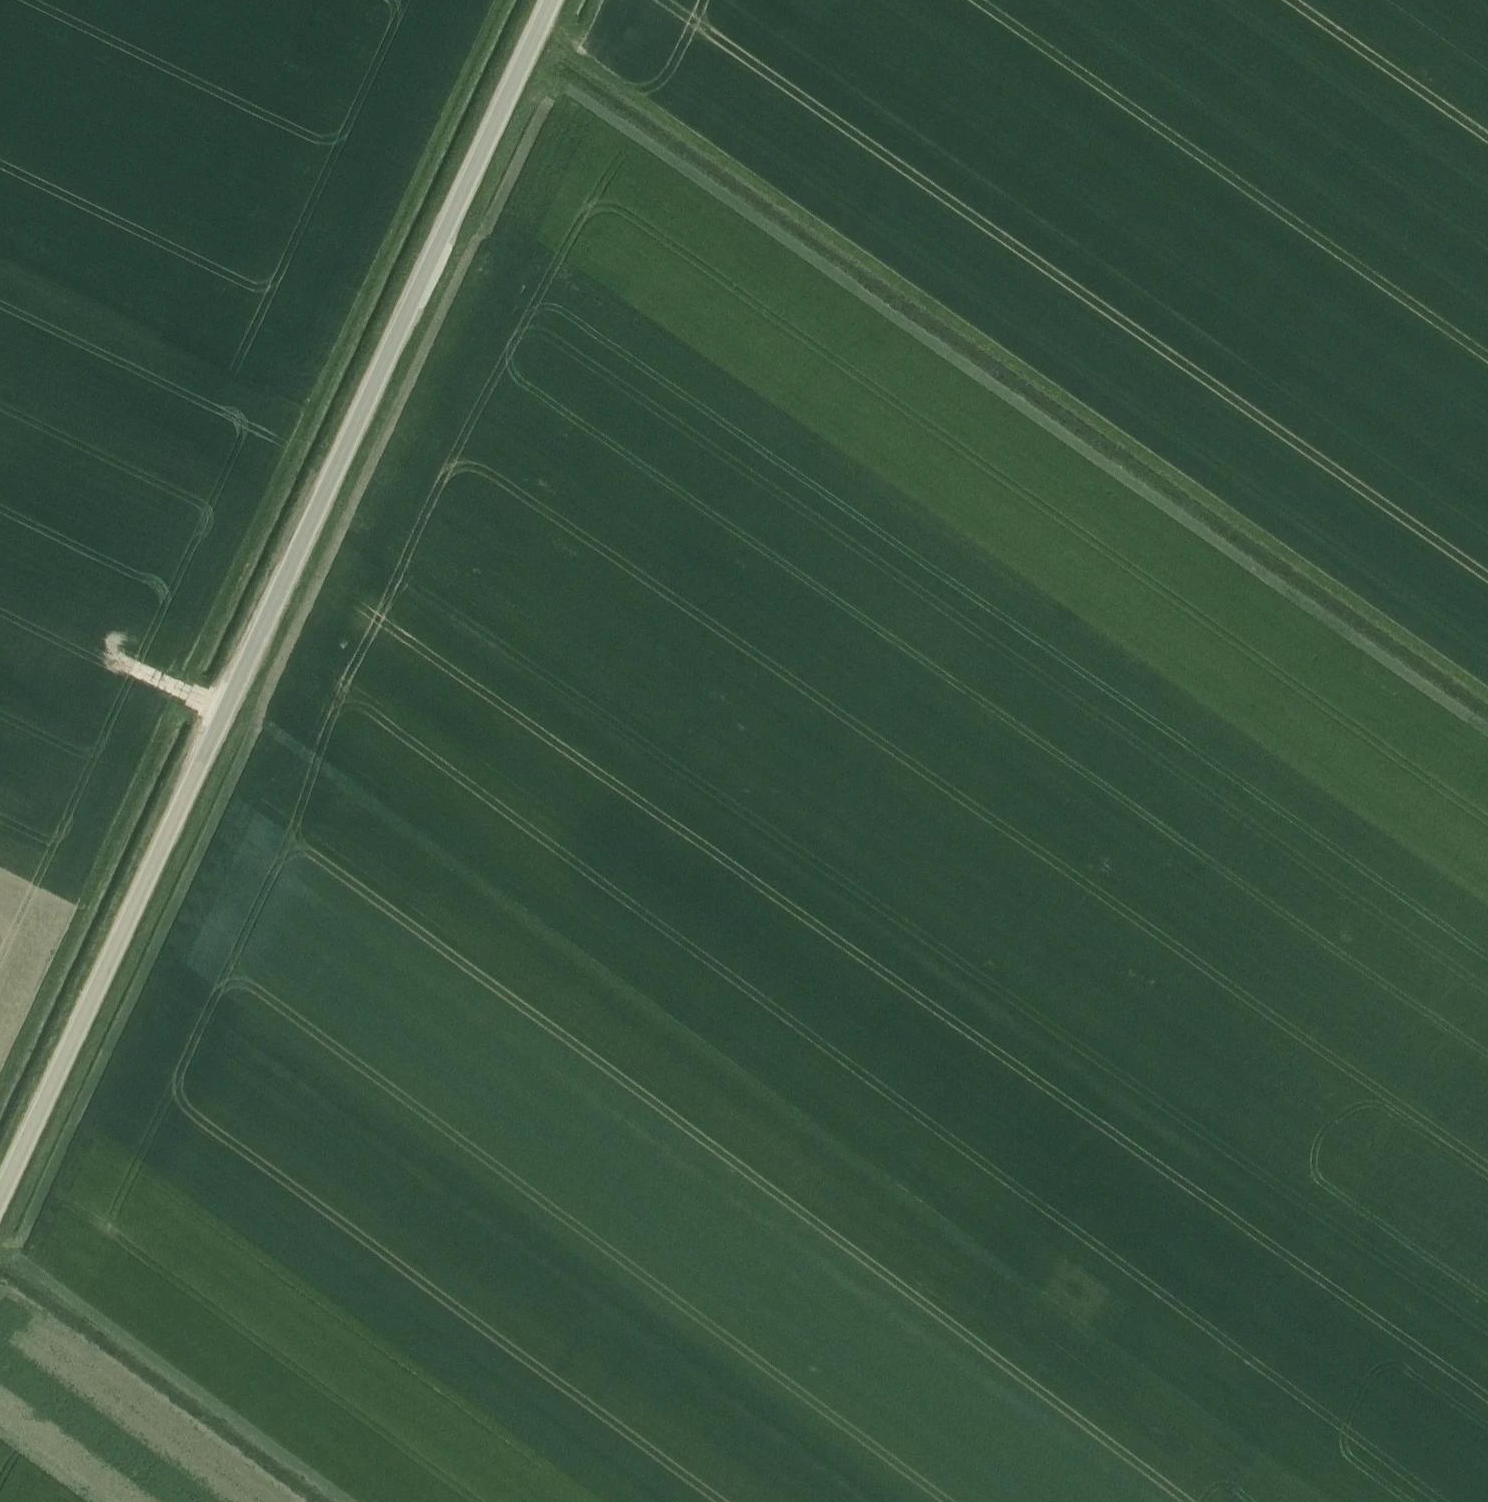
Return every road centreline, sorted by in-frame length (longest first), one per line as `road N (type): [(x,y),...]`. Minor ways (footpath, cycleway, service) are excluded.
road 1 (unclassified): [(0,1196),(554,0)]

